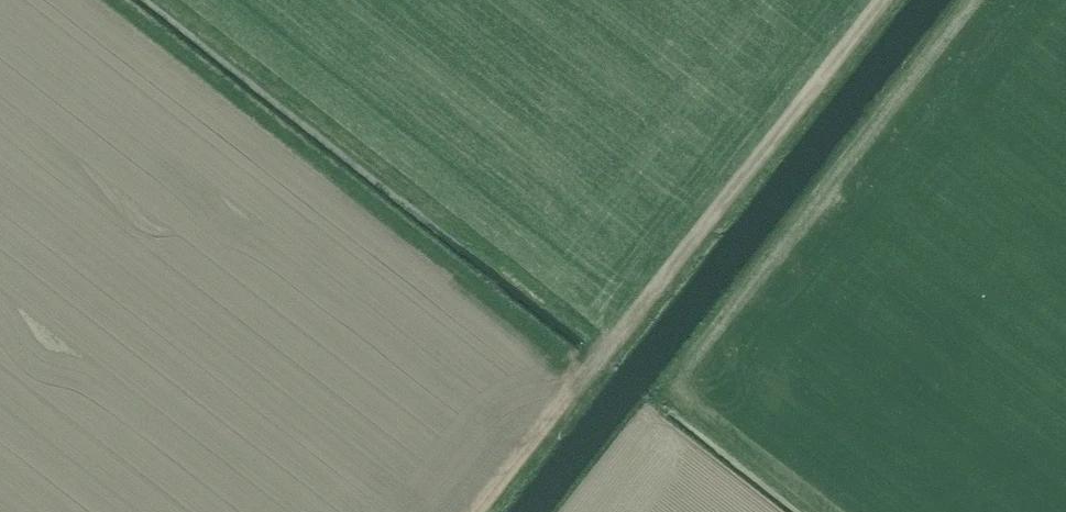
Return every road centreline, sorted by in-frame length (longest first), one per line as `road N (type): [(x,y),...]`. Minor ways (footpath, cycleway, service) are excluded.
road 1 (track): [(887,0),(594,374)]

